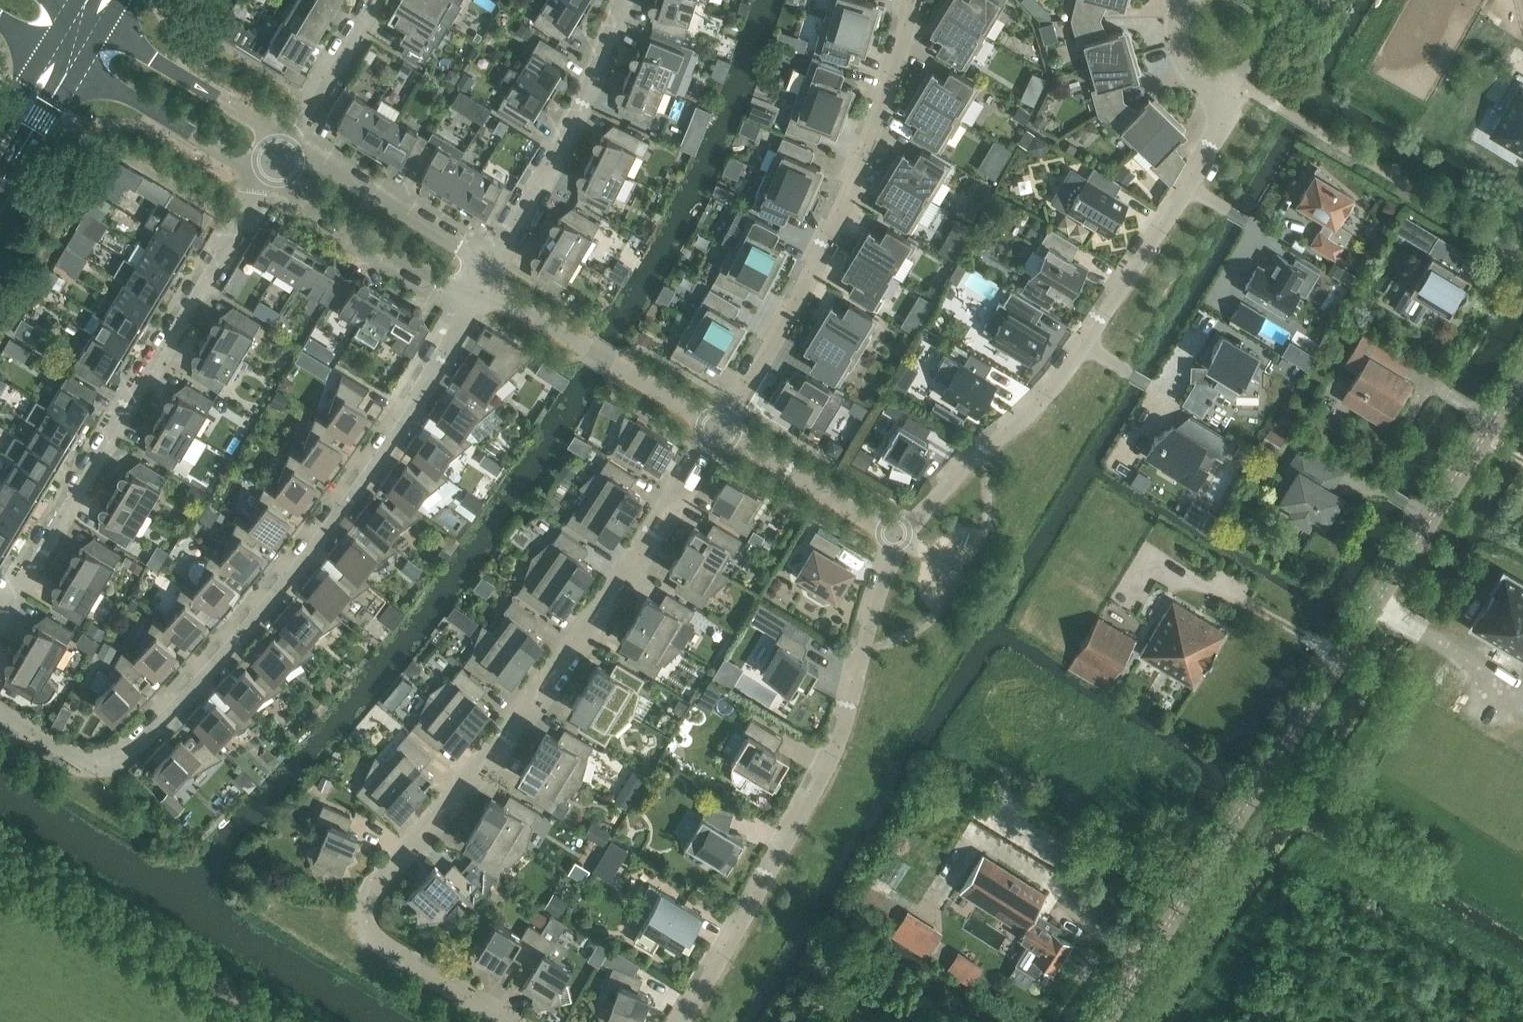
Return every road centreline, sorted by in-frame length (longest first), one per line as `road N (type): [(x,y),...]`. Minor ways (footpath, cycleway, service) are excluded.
road 1 (residential): [(492,1011),(367,933),(367,900),(541,690),(721,428)]
road 2 (unclassified): [(1112,1021),(1522,385)]
road 3 (residential): [(894,535),(1087,347),(1243,92),(1187,61),(1174,21),(1182,0)]
road 4 (residential): [(21,727),(88,764),(140,745),(238,644),(353,501),(480,306)]
road 5 (residential): [(682,1021),(837,757),(894,535)]
road 6 (residential): [(0,617),(270,179)]
road 7 (residential): [(721,428),(809,285),(869,145),(913,0)]
road 8 (residential): [(498,268),(608,51),(623,0)]
road 9 (residential): [(270,179),(480,306)]
road 10 (residential): [(721,428),(512,302)]
road 11 (residential): [(498,268),(290,142)]
road 12 (residential): [(894,535),(721,428)]
road 13 (residential): [(76,65),(240,161)]
road 14 (residential): [(262,125),(103,26)]
road 15 (residential): [(290,142),(374,0)]
road 16 (secondary): [(0,189),(76,65)]

